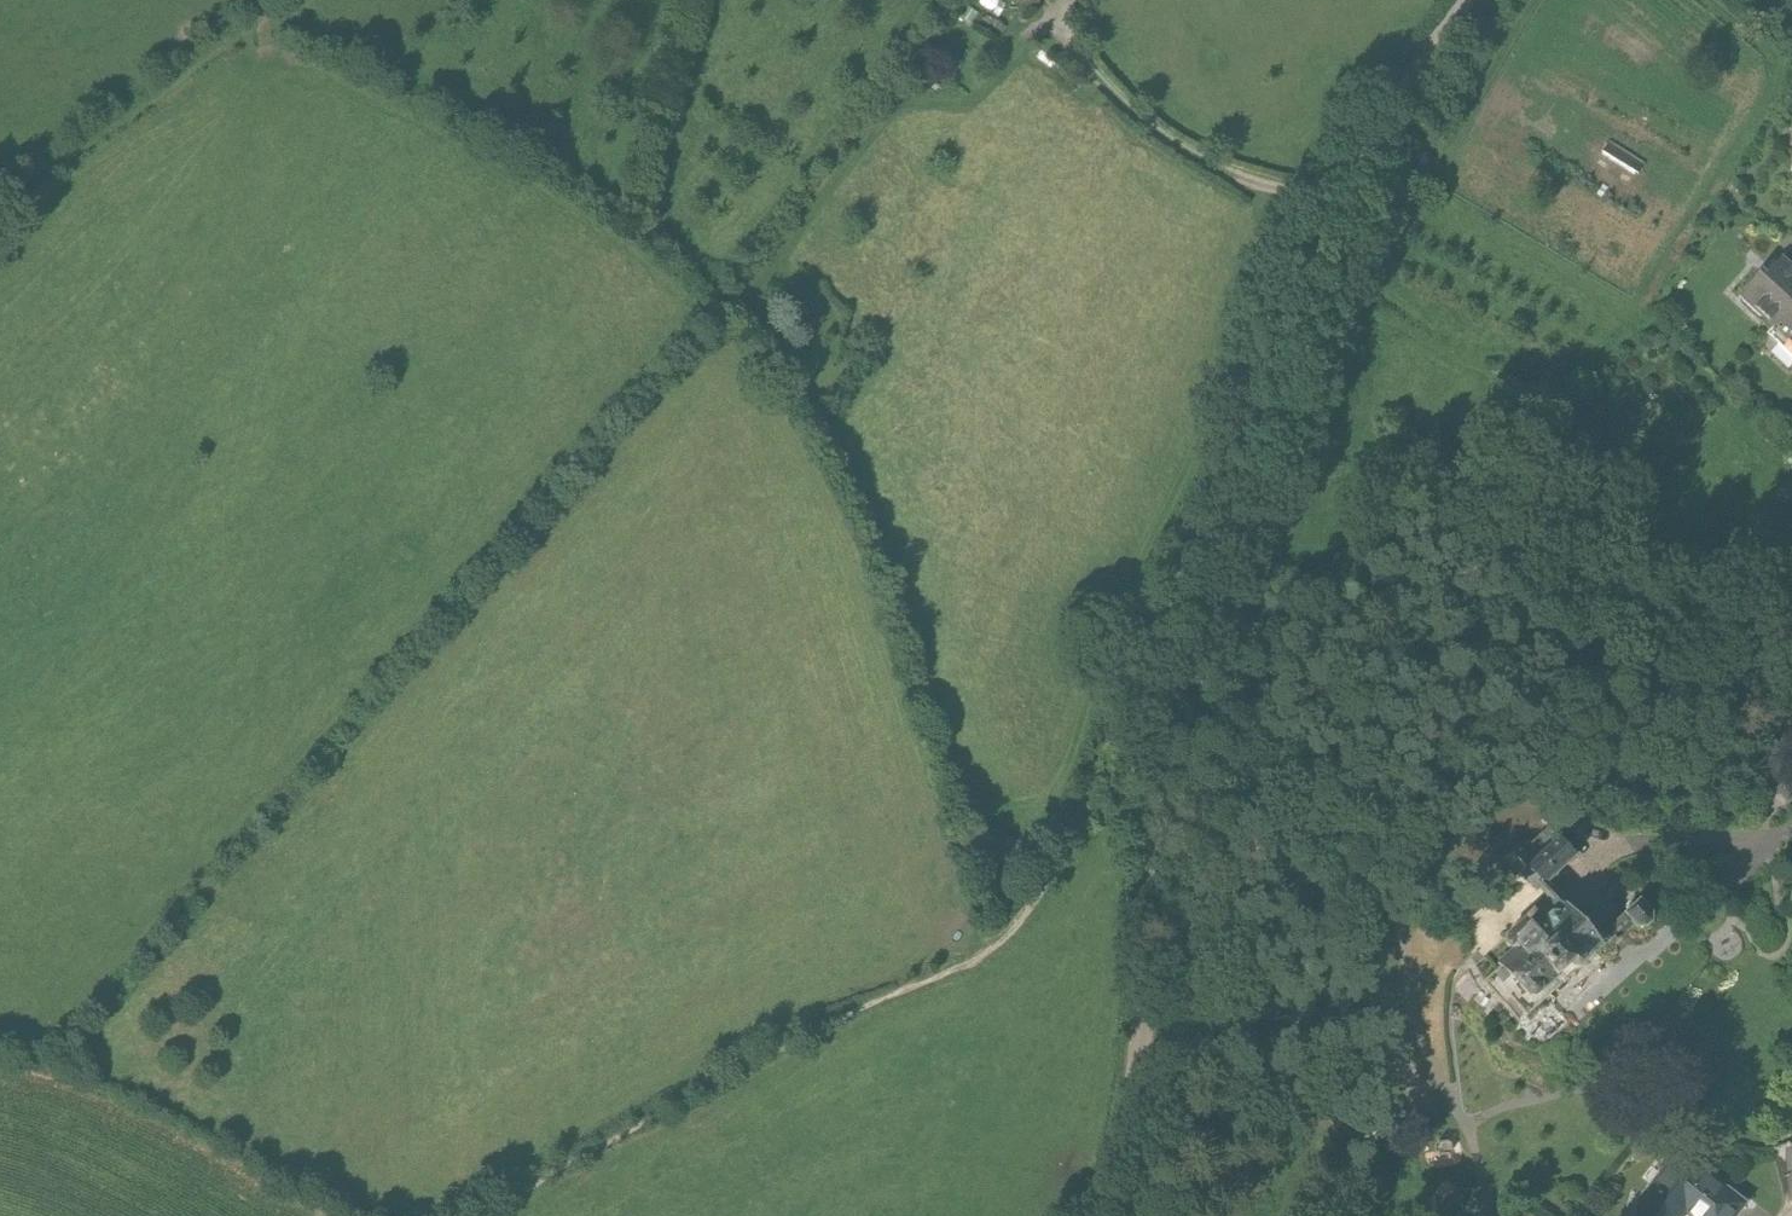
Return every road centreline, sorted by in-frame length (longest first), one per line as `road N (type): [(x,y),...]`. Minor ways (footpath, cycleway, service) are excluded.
road 1 (unclassified): [(1466,0),(1366,160),(1269,342),(1148,677),(1159,924),(1078,1215)]
road 2 (track): [(1354,182),(1256,176),(1160,127),(1074,45),(1071,0)]

